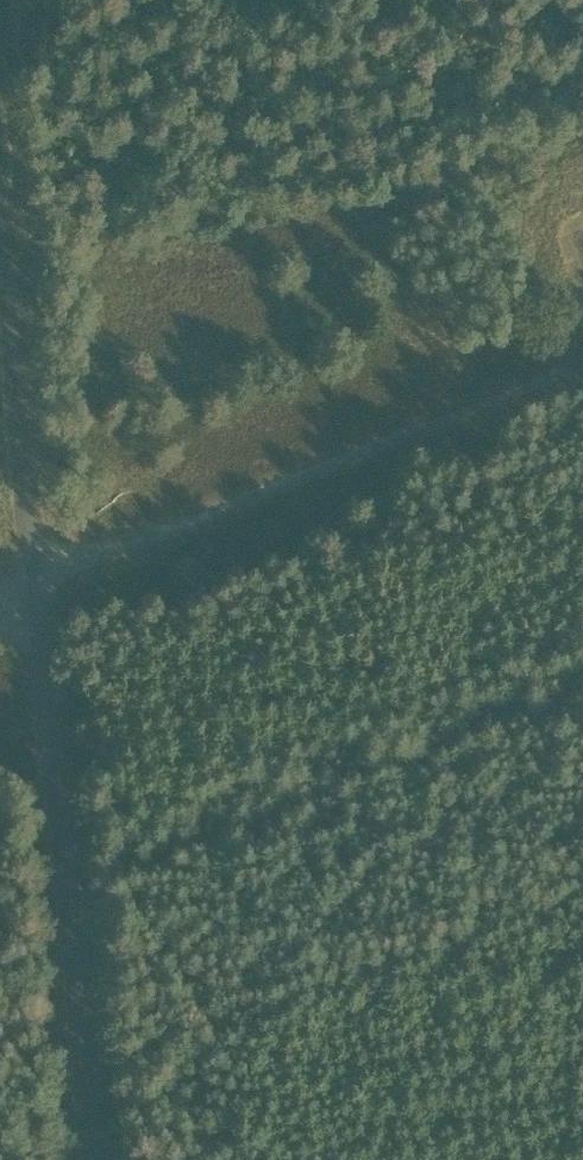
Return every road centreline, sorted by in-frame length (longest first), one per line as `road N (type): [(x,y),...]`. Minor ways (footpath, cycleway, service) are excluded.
road 1 (track): [(0,187),(100,1159)]
road 2 (track): [(0,596),(582,364)]

